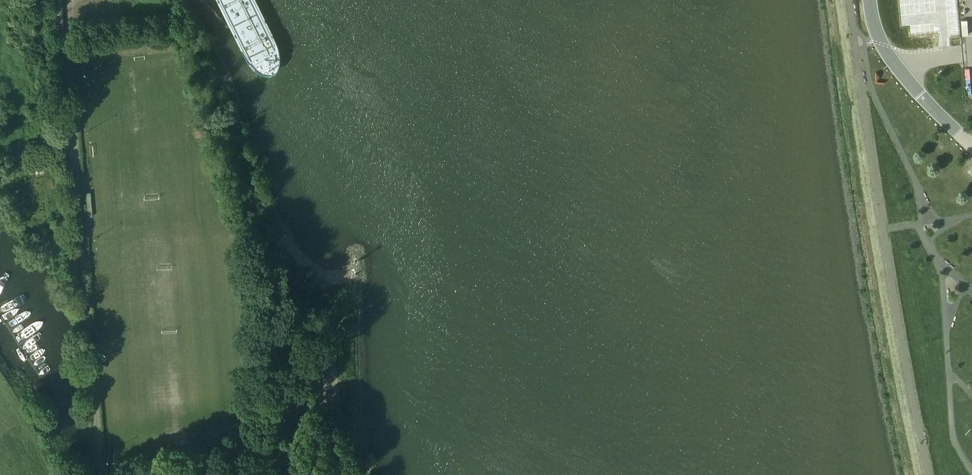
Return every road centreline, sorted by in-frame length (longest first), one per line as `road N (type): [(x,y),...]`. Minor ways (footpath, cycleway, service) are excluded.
road 1 (unclassified): [(103,474),(68,31)]
road 2 (unclassified): [(971,146),(898,69),(877,36),(869,0)]

